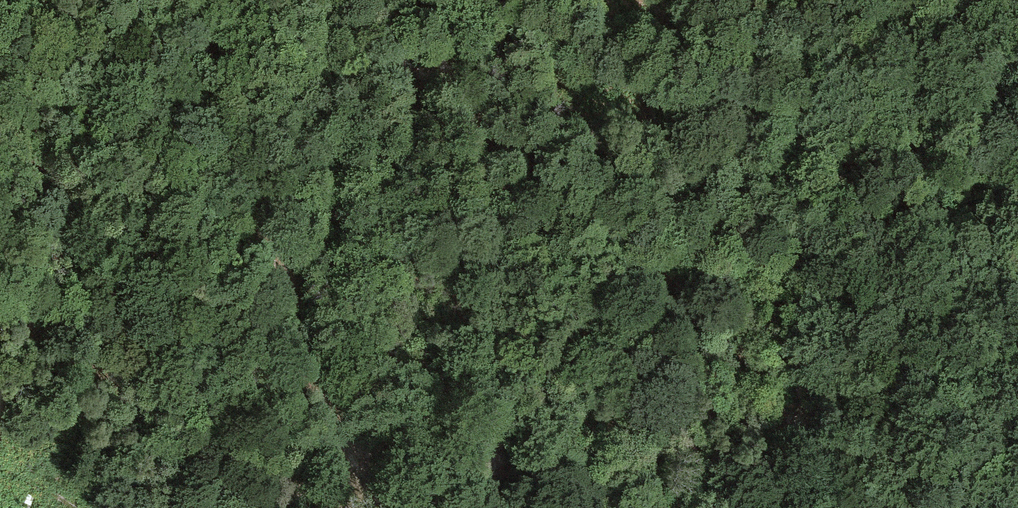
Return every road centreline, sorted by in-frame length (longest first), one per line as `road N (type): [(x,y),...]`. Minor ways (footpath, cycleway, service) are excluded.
road 1 (track): [(322,0),(405,74),(536,160),(607,226),(684,280),(752,351),(790,427),(805,424),(792,341),(805,189),(789,0)]
road 2 (track): [(348,507),(349,462),(277,244),(171,45),(163,0)]
road 3 (track): [(888,0),(1017,324)]

